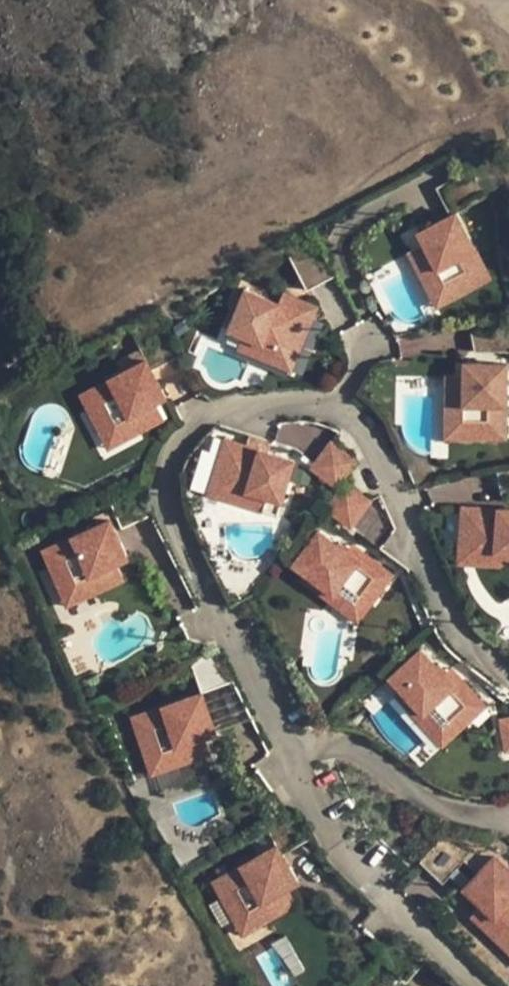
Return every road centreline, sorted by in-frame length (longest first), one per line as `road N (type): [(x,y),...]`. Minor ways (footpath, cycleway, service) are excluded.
road 1 (residential): [(290,758),(207,579),(169,522),(165,477),(181,441),(218,411),(287,403),(350,414)]
road 2 (residential): [(350,414),(384,356),(353,297),(351,235),(390,176),(508,109)]
road 3 (residential): [(350,414),(386,468),(454,619),(508,672)]
road 4 (residential): [(481,985),(343,846),(290,758)]
road 5 (residential): [(508,814),(437,805),(343,746),(290,758)]

